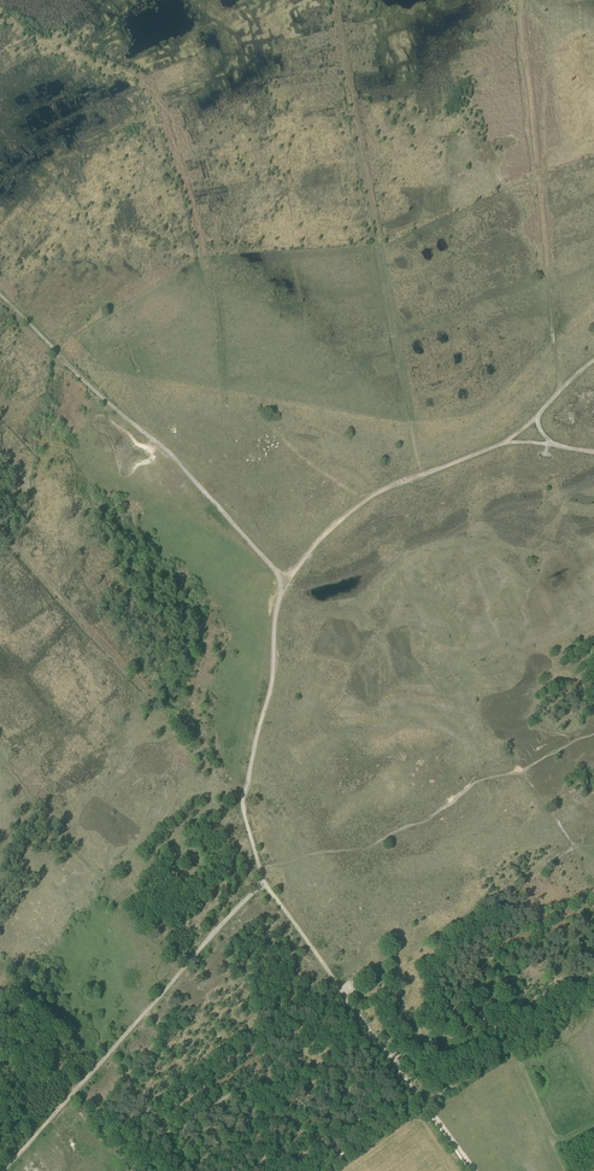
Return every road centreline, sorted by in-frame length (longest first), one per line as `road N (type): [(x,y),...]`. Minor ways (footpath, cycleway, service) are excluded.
road 1 (track): [(375,494),(408,449),(412,426),(332,5)]
road 2 (track): [(224,407),(218,318),(155,92),(144,80),(30,36),(0,9)]
road 3 (track): [(284,580),(172,456),(0,295)]
road 4 (track): [(558,392),(517,0)]
road 5 (track): [(3,1170),(261,884)]
road 6 (track): [(261,884),(243,797),(284,580)]
road 7 (track): [(129,1170),(218,1087),(298,1076),(366,1025)]
road 8 (track): [(501,444),(375,494),(284,580)]
road 9 (track): [(261,884),(366,1025)]

